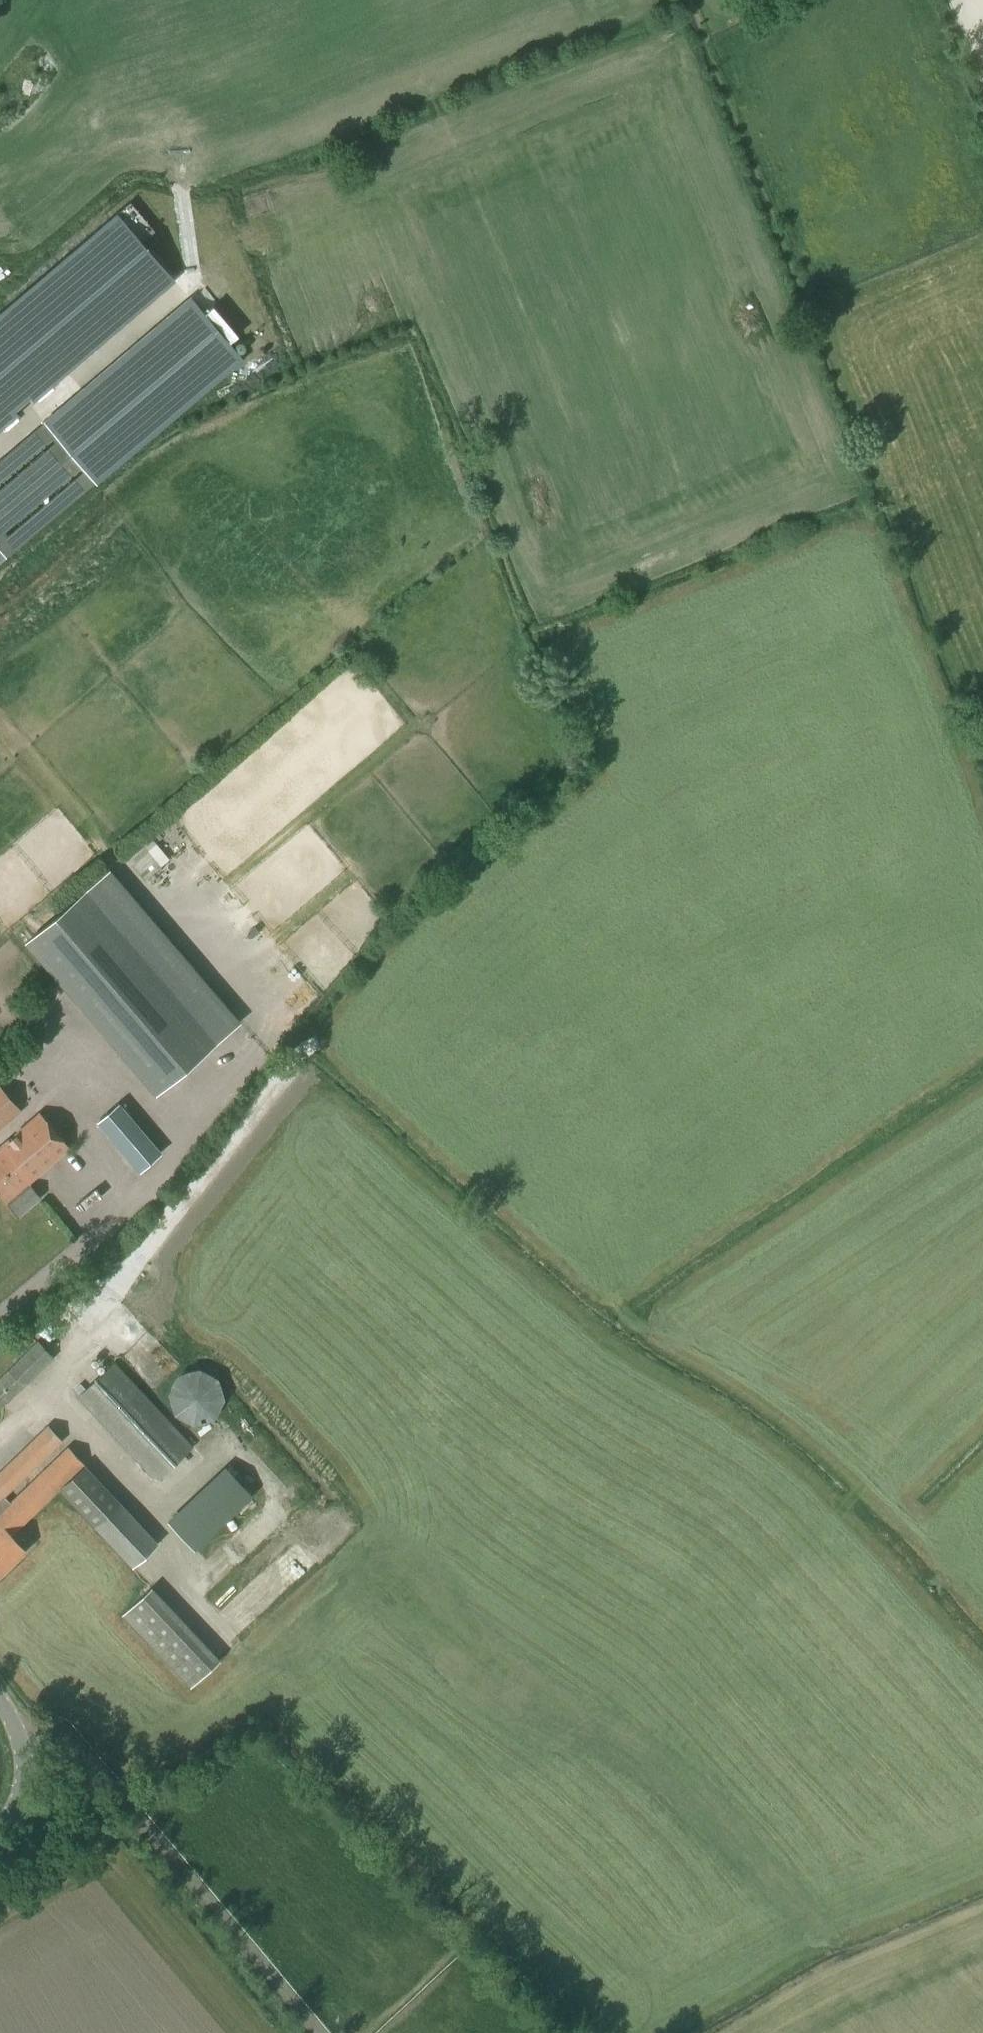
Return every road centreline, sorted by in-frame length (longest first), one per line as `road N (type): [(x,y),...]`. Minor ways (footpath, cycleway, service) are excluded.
road 1 (unclassified): [(0,1826),(17,1802),(23,1752),(0,1708)]

